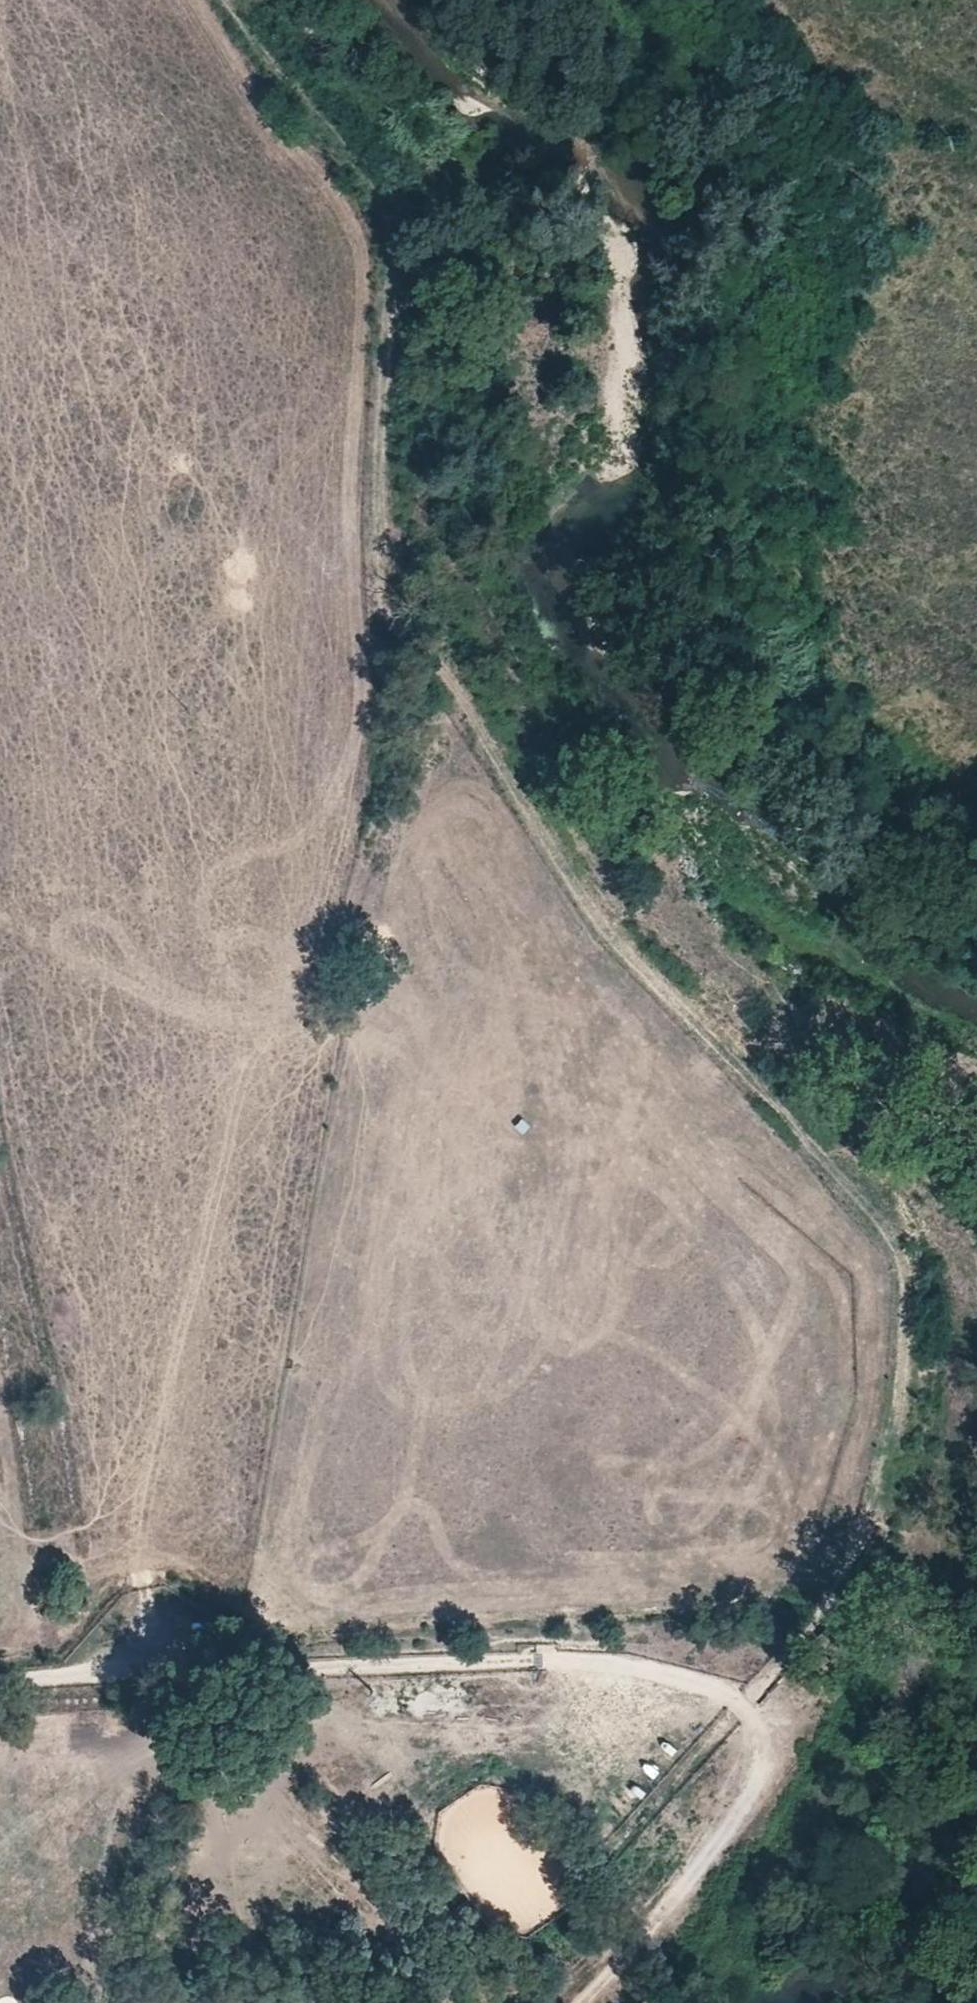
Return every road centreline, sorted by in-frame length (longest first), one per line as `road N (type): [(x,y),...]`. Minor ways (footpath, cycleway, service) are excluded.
road 1 (track): [(0,1676),(545,1656),(676,1671),(754,1699)]

